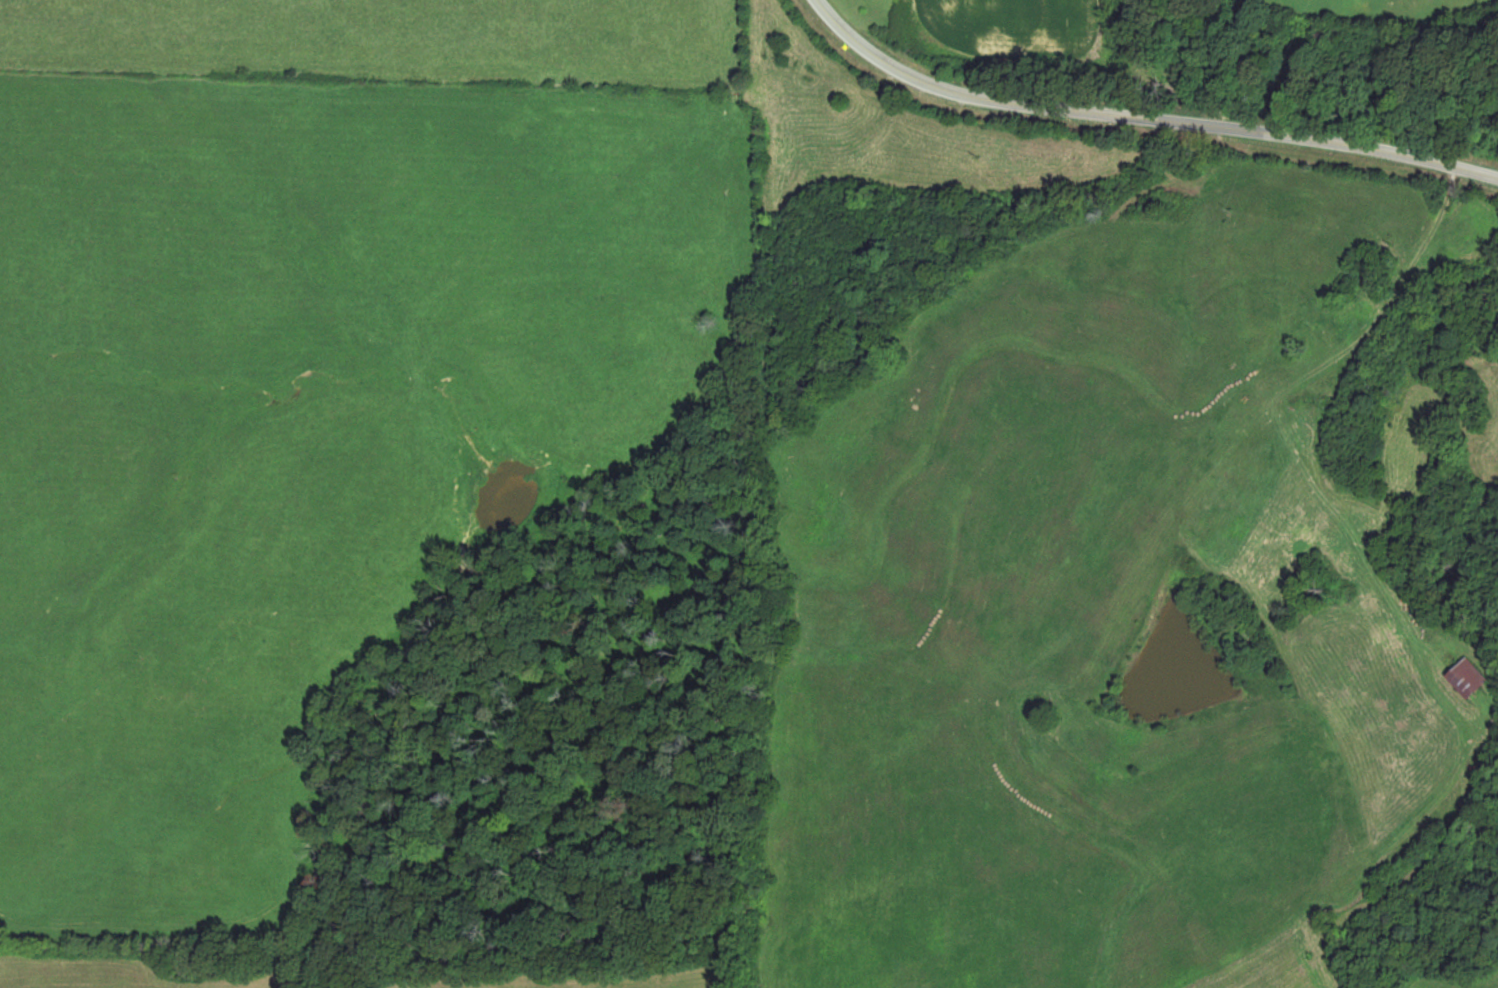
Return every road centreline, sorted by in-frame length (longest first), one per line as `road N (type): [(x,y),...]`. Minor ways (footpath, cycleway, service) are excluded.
road 1 (tertiary): [(1497,175),(1247,124),(1029,107),(932,85),(883,65),(816,0)]

